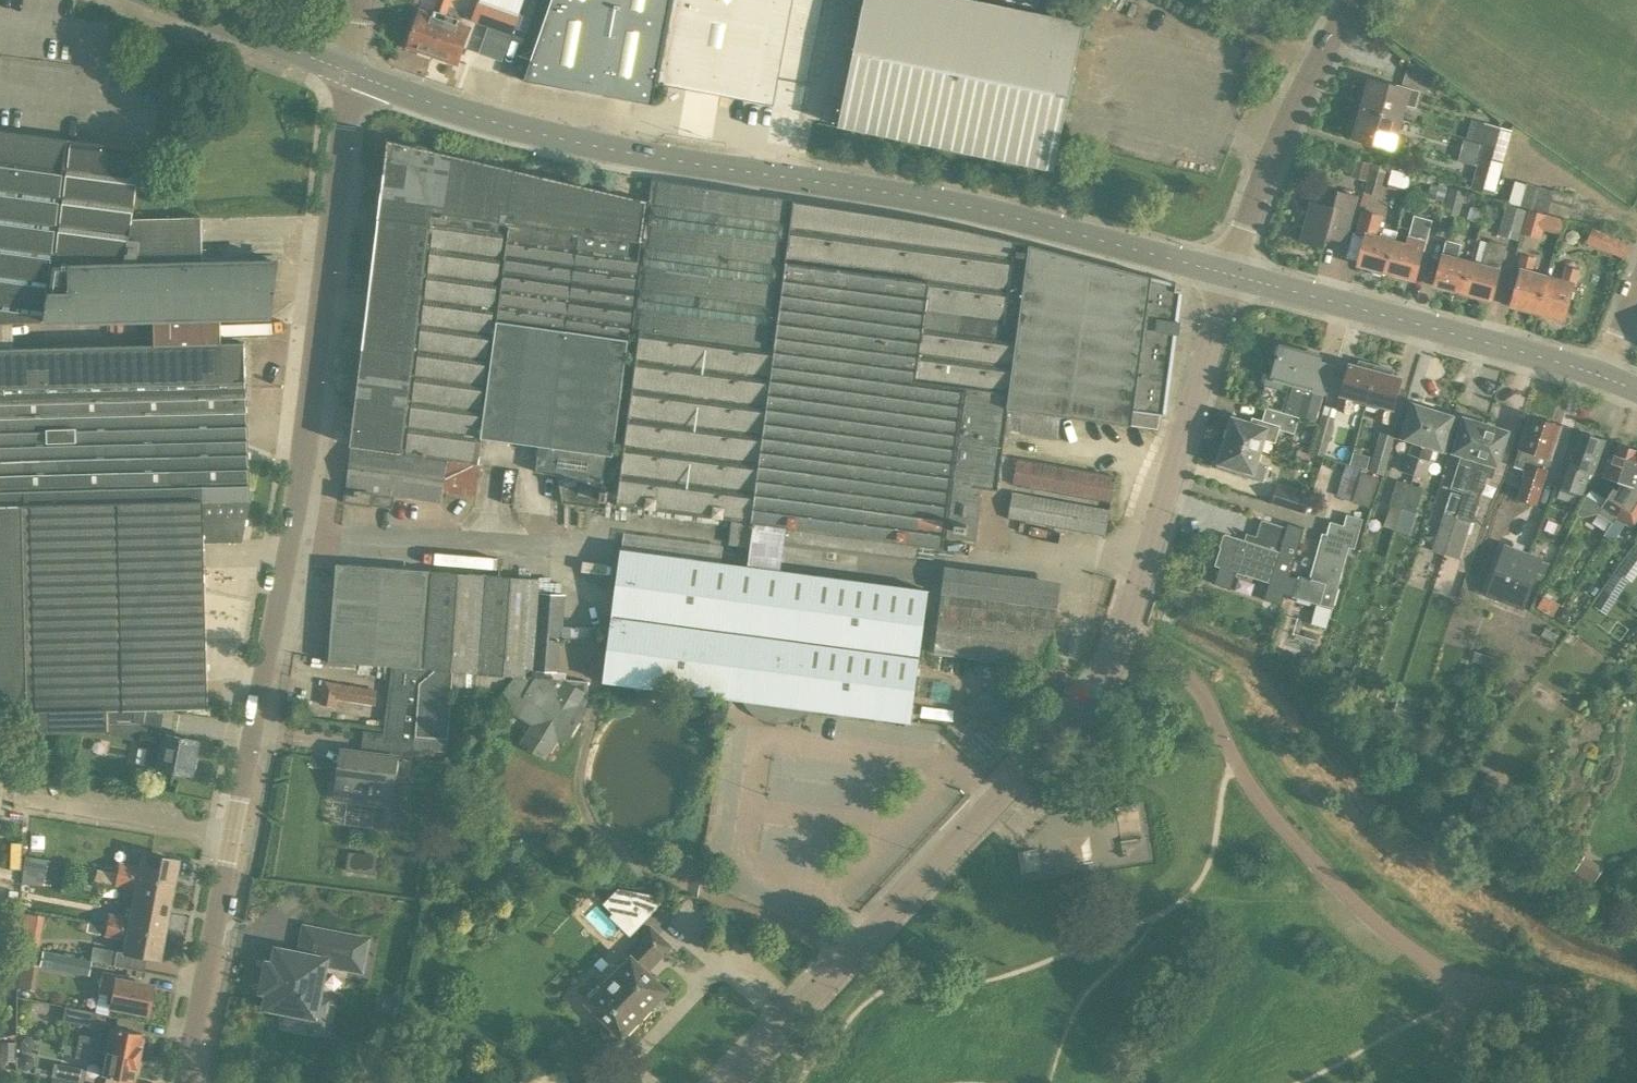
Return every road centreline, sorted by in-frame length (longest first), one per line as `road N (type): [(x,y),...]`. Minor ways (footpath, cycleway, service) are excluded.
road 1 (residential): [(183,1082),(306,430),(350,73)]
road 2 (residential): [(1235,272),(1004,210),(526,132),(350,73)]
road 3 (residential): [(1636,1034),(1590,1003),(1462,984),(1406,947),(1272,817),(1184,669),(1129,631)]
road 4 (residential): [(728,1082),(1081,709),(1113,668),(1129,631)]
road 5 (residential): [(1603,374),(1235,272)]
road 6 (residential): [(1129,631),(1235,272)]
road 7 (residential): [(1235,272),(1272,161),(1359,0)]
road 8 (residential): [(350,73),(164,0)]

